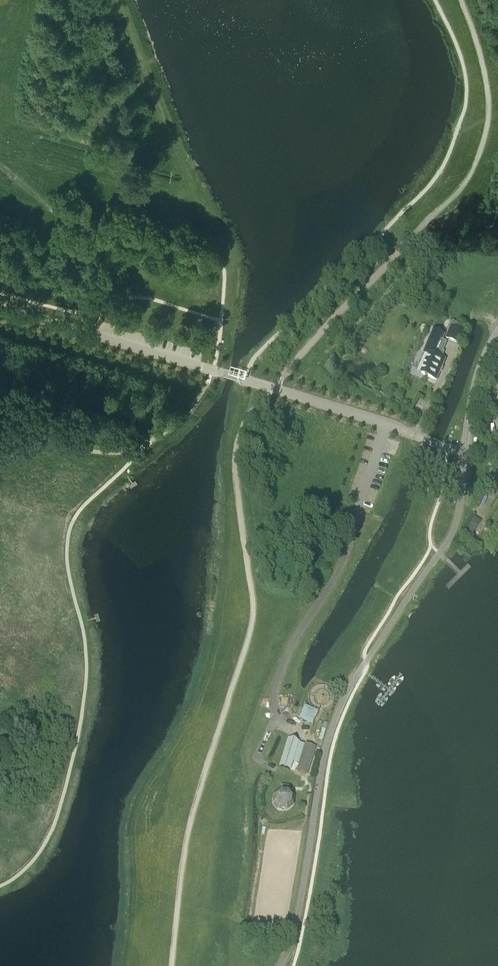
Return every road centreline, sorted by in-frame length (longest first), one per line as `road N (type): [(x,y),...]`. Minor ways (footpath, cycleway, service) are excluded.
road 1 (unclassified): [(464,451),(0,307)]
road 2 (track): [(288,729),(273,702),(280,674),(339,565),(359,509)]

